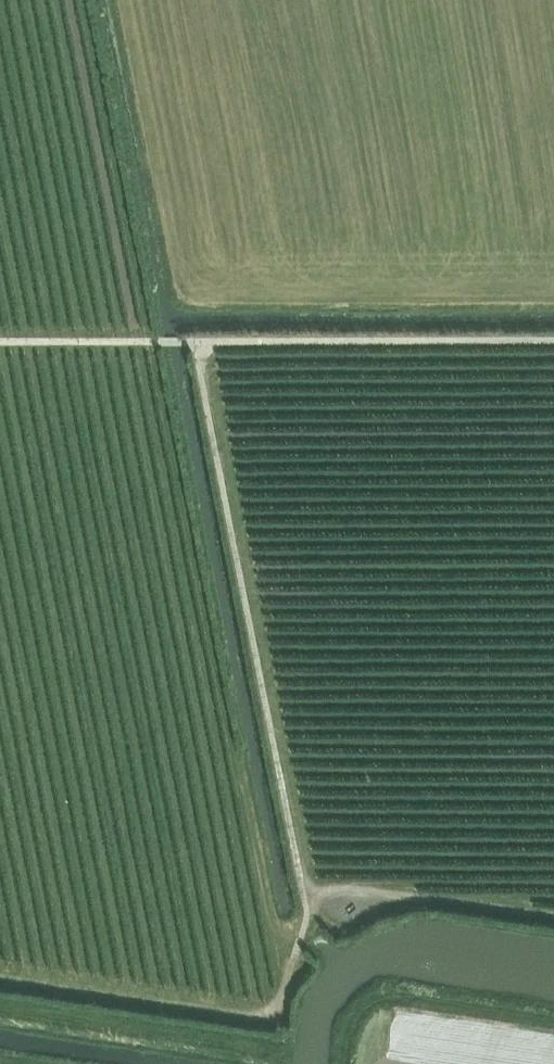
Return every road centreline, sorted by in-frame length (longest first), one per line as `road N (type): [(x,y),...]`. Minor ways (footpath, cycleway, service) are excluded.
road 1 (track): [(291,961),(305,907),(184,341)]
road 2 (track): [(553,340),(0,342)]
road 3 (track): [(553,1021),(385,1002),(352,1040),(351,1063)]

